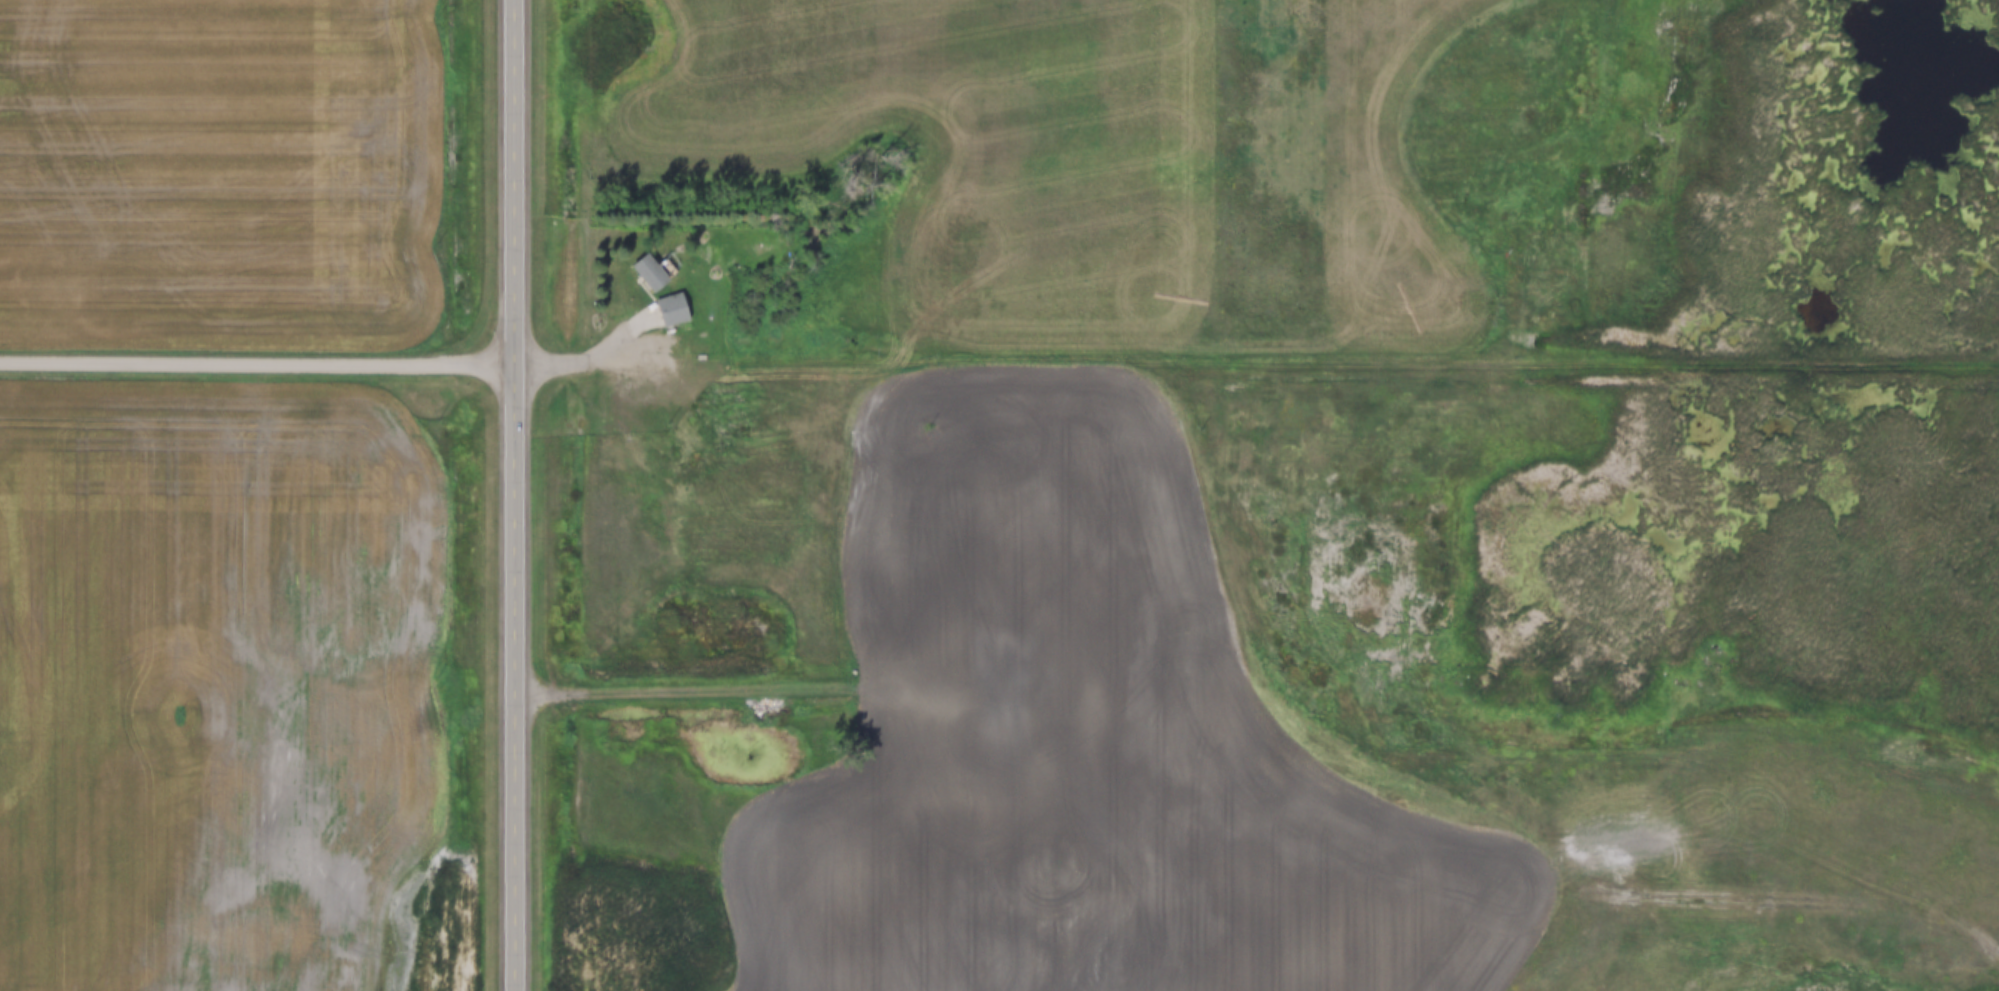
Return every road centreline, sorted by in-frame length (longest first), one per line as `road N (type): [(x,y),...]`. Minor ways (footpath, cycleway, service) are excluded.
road 1 (secondary): [(513,990),(513,367)]
road 2 (residential): [(513,367),(0,364)]
road 3 (secondary): [(513,367),(512,0)]

